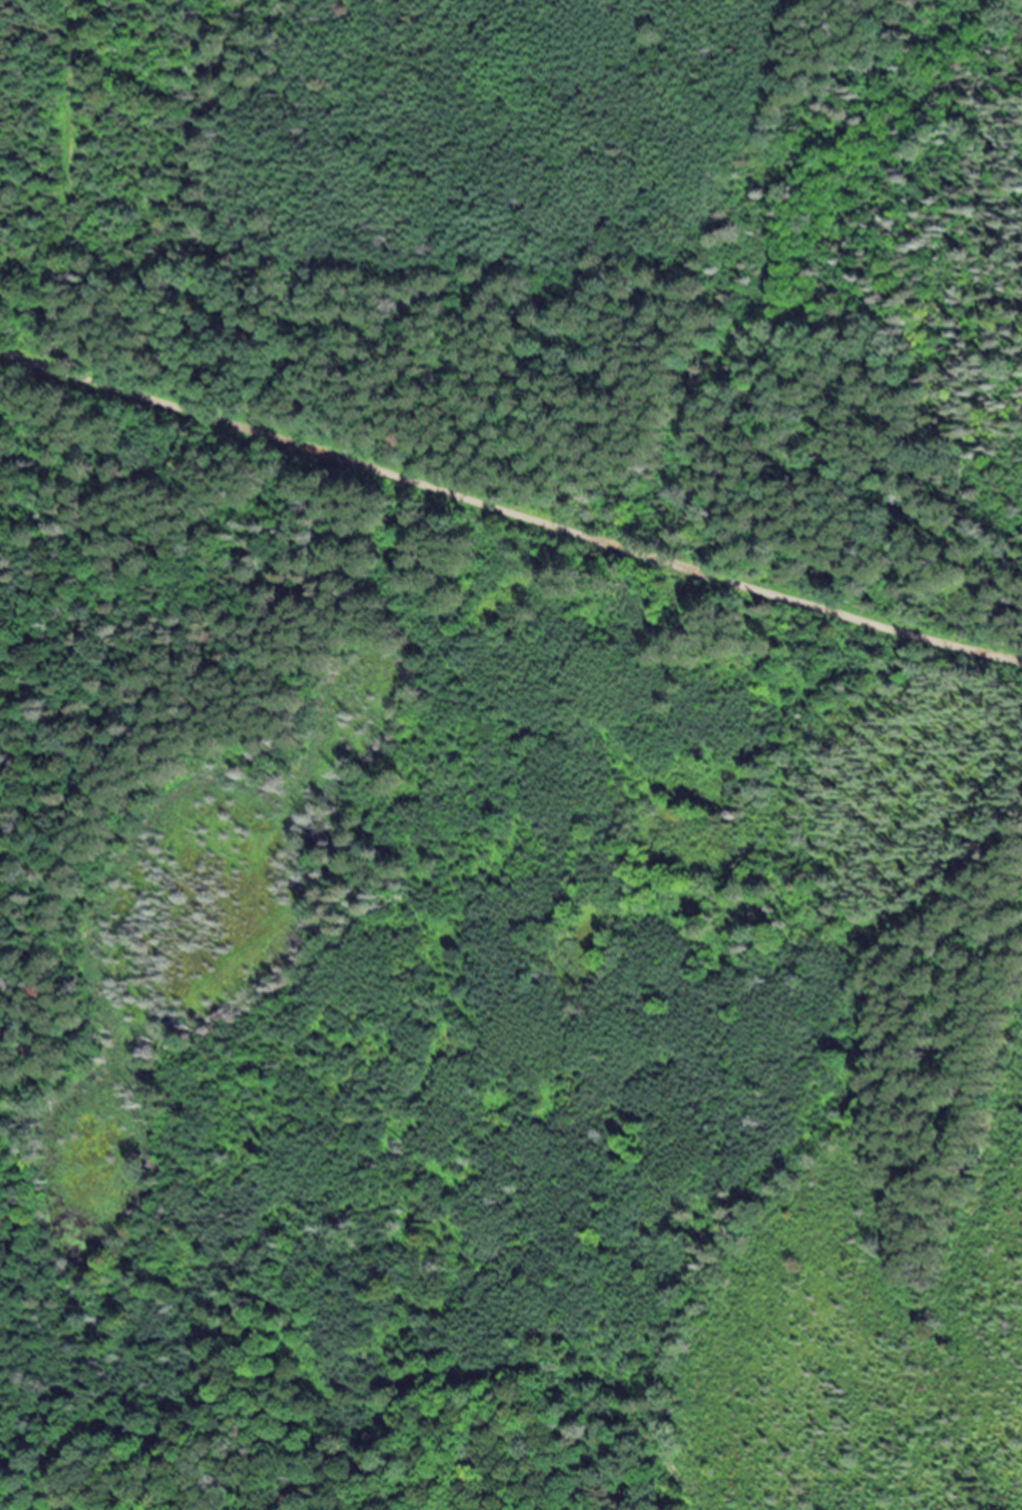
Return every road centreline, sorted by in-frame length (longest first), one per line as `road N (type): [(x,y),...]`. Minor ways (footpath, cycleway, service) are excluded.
road 1 (residential): [(1021,660),(911,635),(0,355)]
road 2 (track): [(54,372),(66,306),(69,0)]

